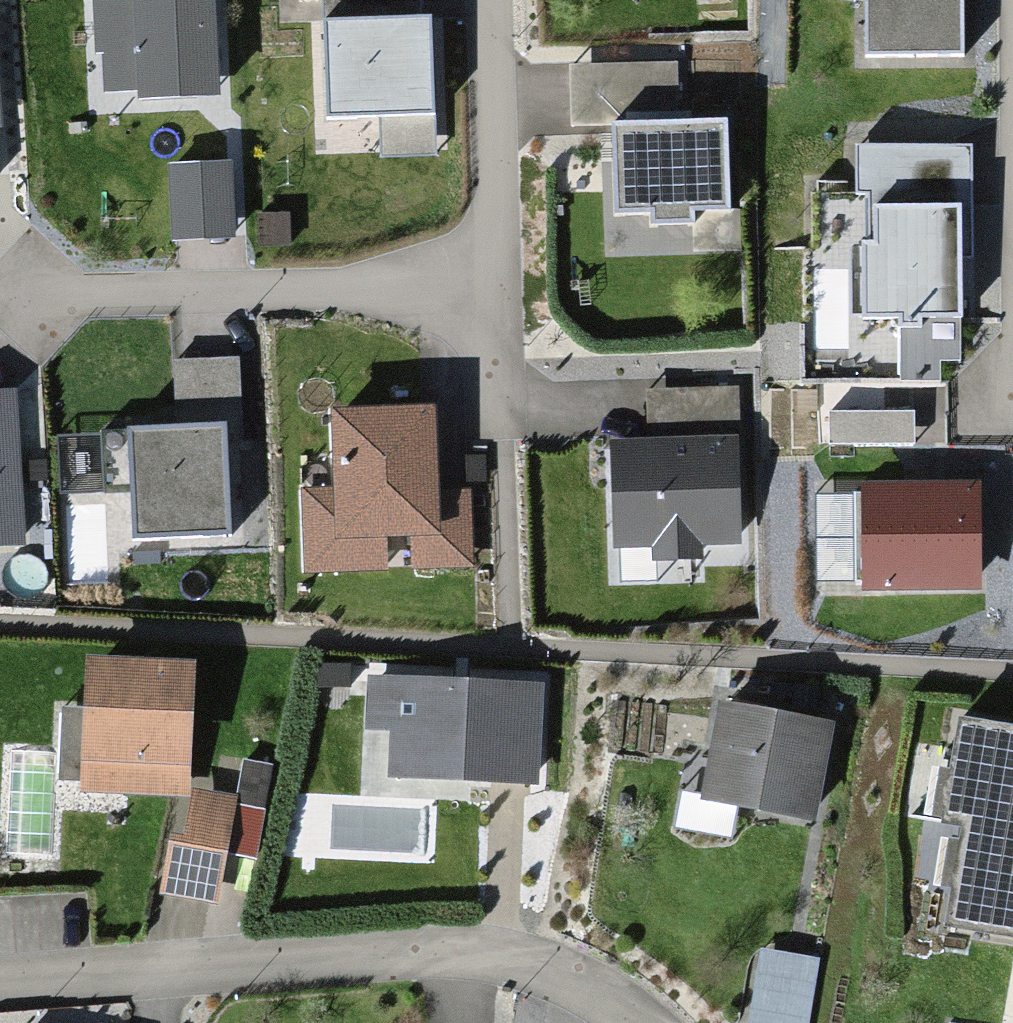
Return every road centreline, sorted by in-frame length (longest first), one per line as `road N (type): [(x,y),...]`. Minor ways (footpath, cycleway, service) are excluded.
road 1 (residential): [(490,0),(491,296),(37,295)]
road 2 (residential): [(0,982),(454,950),(563,968),(641,1022)]

